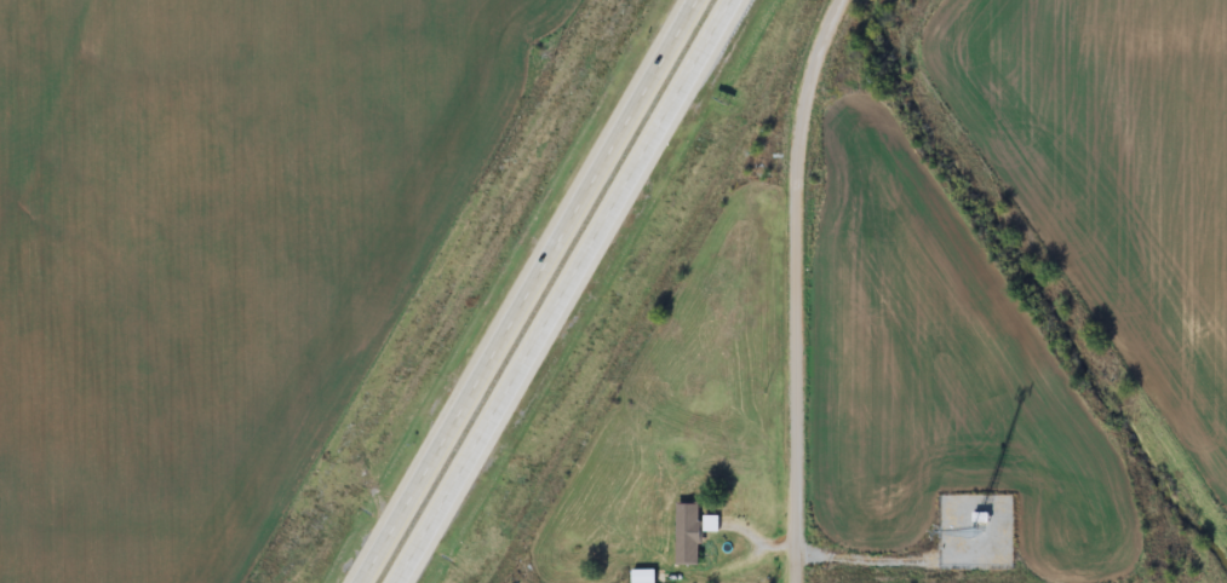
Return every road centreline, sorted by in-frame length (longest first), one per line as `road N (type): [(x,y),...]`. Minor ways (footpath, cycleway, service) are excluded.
road 1 (motorway): [(395,582),(730,0)]
road 2 (motorway): [(693,0),(359,582)]
road 3 (residential): [(793,582),(793,120),(833,0)]

